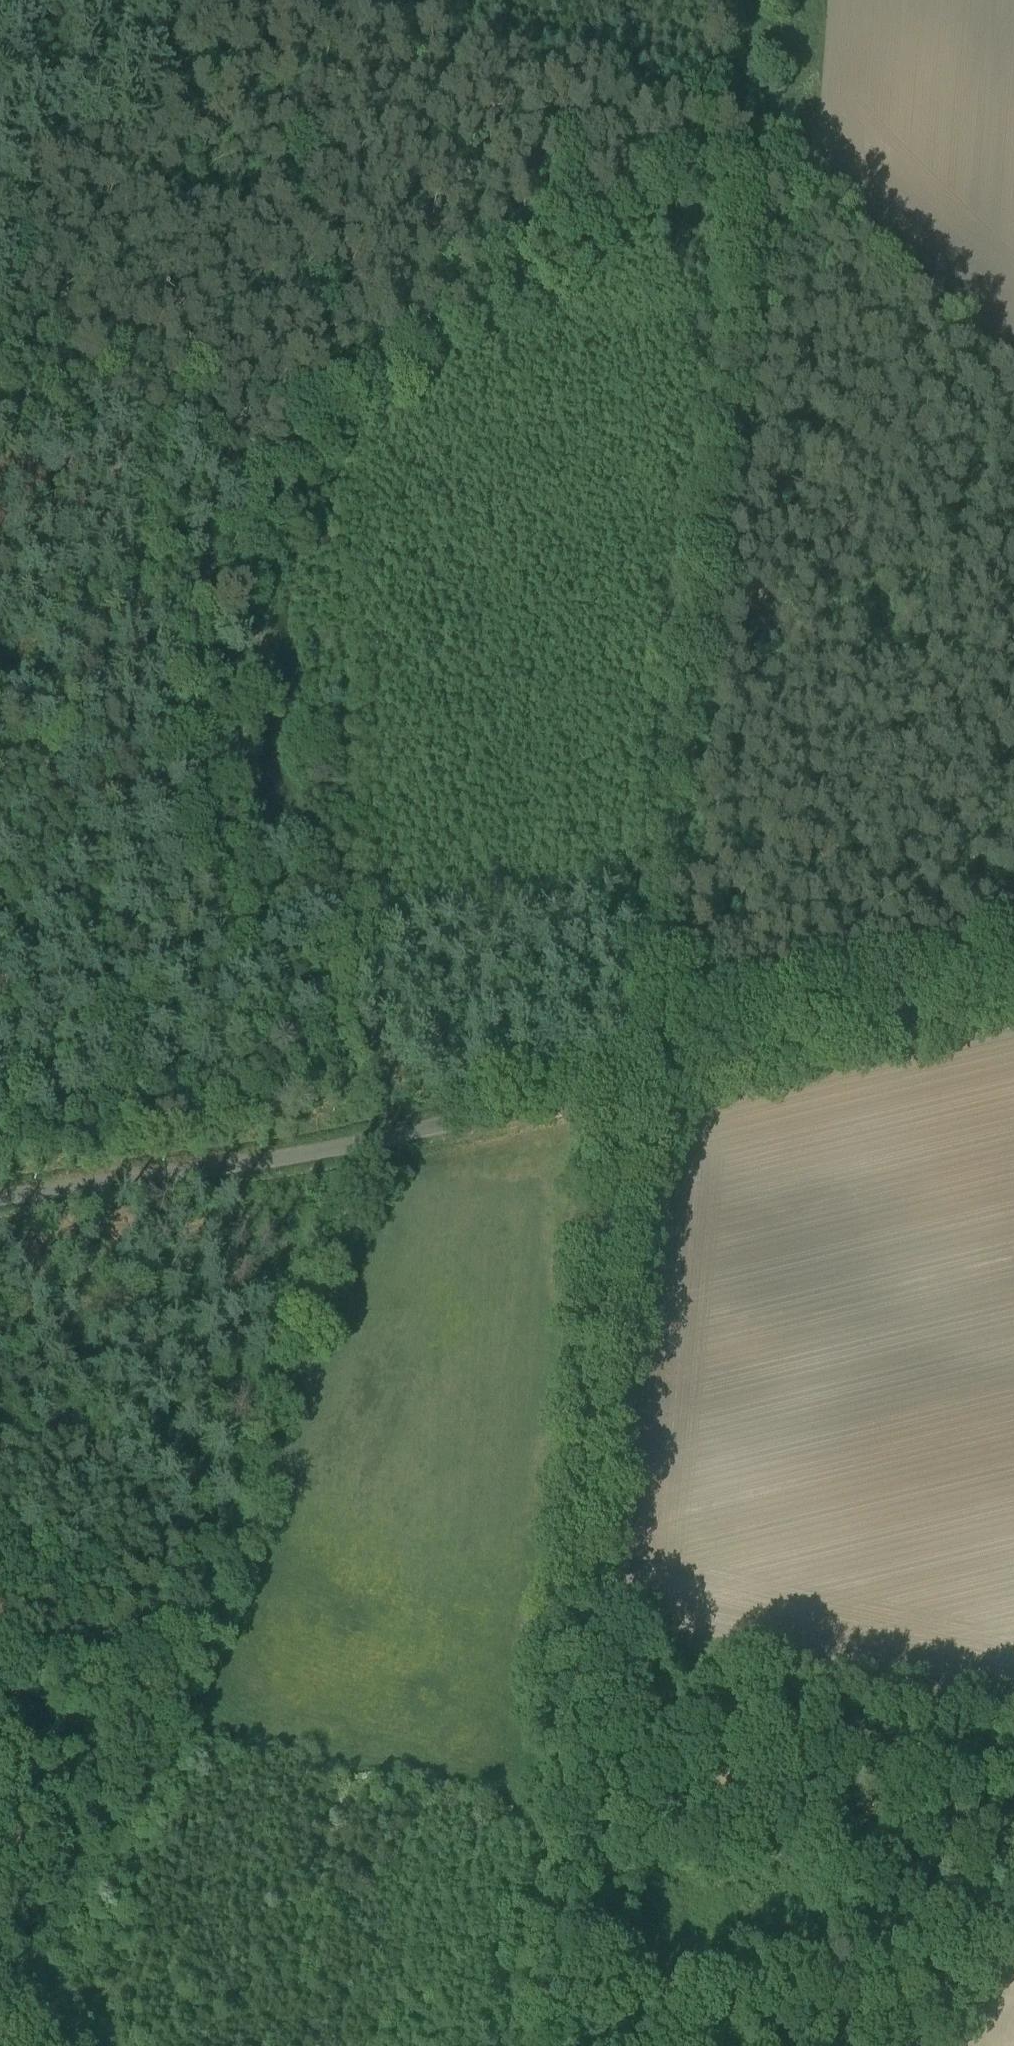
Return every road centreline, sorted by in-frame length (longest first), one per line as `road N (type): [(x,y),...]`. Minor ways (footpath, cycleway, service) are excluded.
road 1 (track): [(279,0),(757,129),(638,1088)]
road 2 (unclassified): [(1013,995),(405,1138),(0,1197)]

